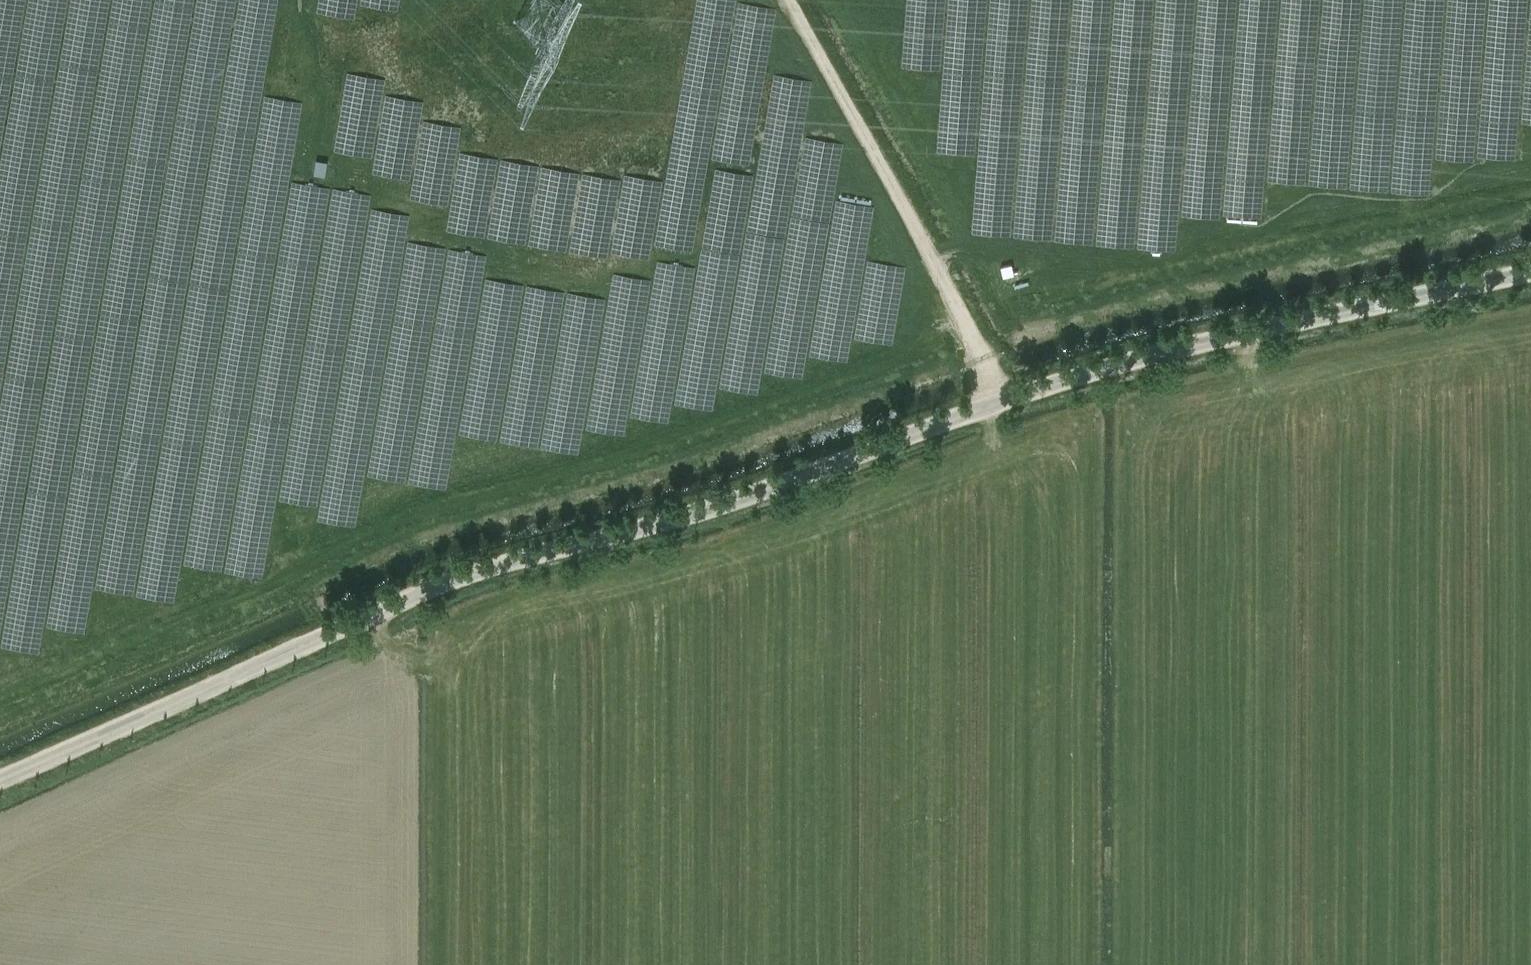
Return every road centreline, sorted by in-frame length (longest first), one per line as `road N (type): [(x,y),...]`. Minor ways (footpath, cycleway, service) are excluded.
road 1 (unclassified): [(1530,289),(1272,344),(885,457),(681,534),(423,606),(0,790)]

